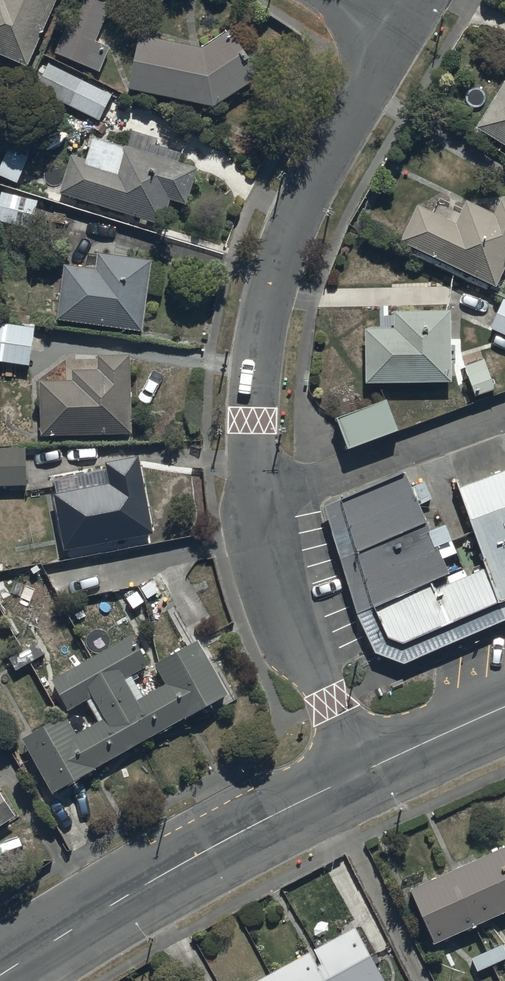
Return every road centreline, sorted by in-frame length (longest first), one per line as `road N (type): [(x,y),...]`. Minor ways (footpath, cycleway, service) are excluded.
road 1 (residential): [(397,32),(327,154),(275,274),(254,423),(279,588),(361,771)]
road 2 (tertiary): [(0,976),(149,882),(361,771)]
road 3 (tertiary): [(361,771),(504,707)]

